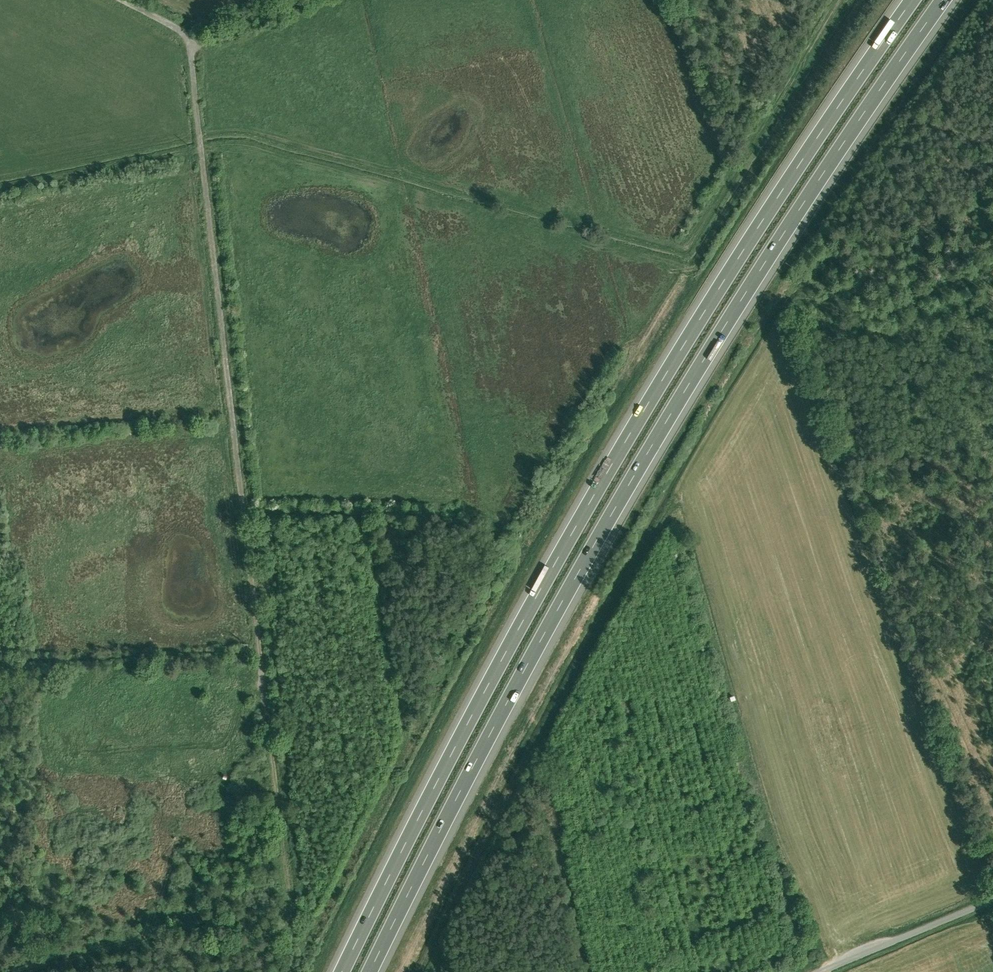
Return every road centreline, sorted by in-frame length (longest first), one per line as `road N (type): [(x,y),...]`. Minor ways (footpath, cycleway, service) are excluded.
road 1 (motorway): [(372,971),(575,581),(680,401),(943,0)]
road 2 (motorway): [(912,0),(656,389),(343,971)]
road 3 (unclassified): [(268,720),(195,43)]
road 4 (track): [(298,965),(268,720)]
road 5 (unclassified): [(992,900),(819,971)]

